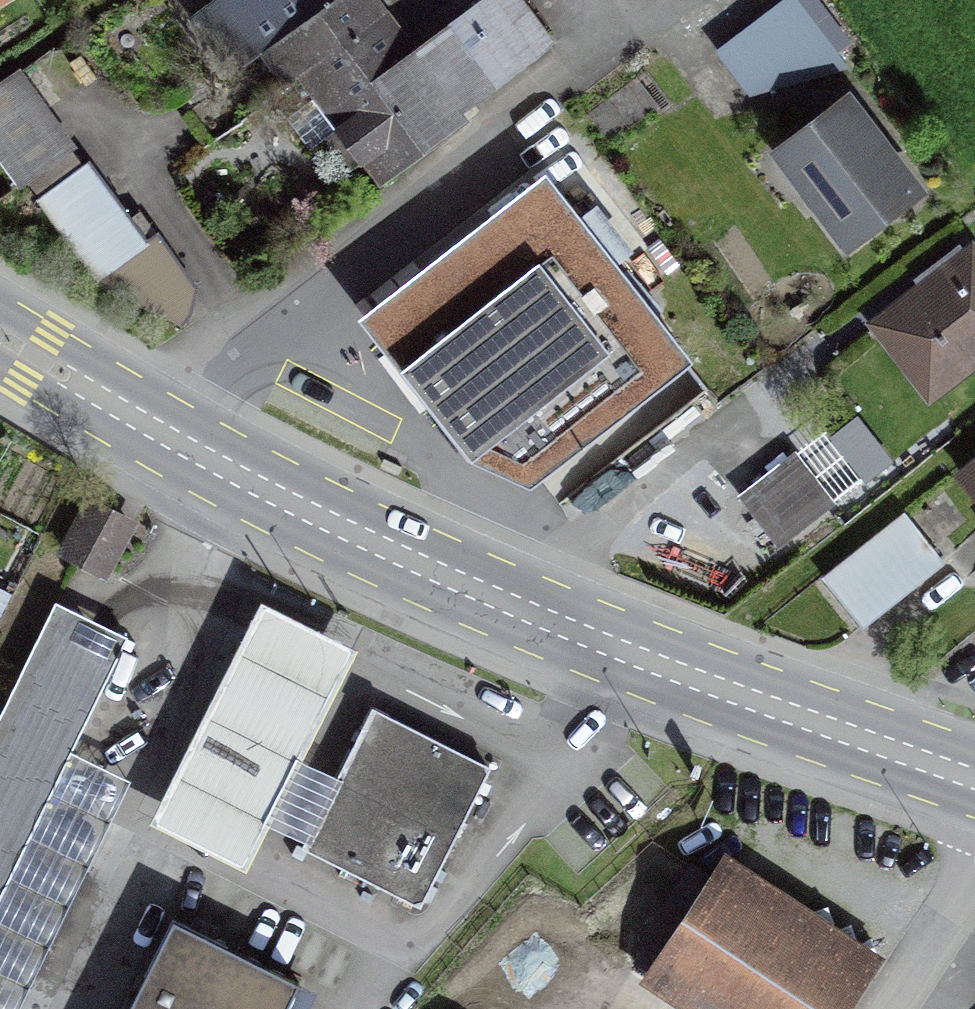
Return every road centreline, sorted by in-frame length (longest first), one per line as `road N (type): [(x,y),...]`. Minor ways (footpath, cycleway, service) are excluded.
road 1 (secondary): [(0,334),(198,453),(362,537),(652,662),(974,779)]
road 2 (residential): [(882,1008),(974,856)]

